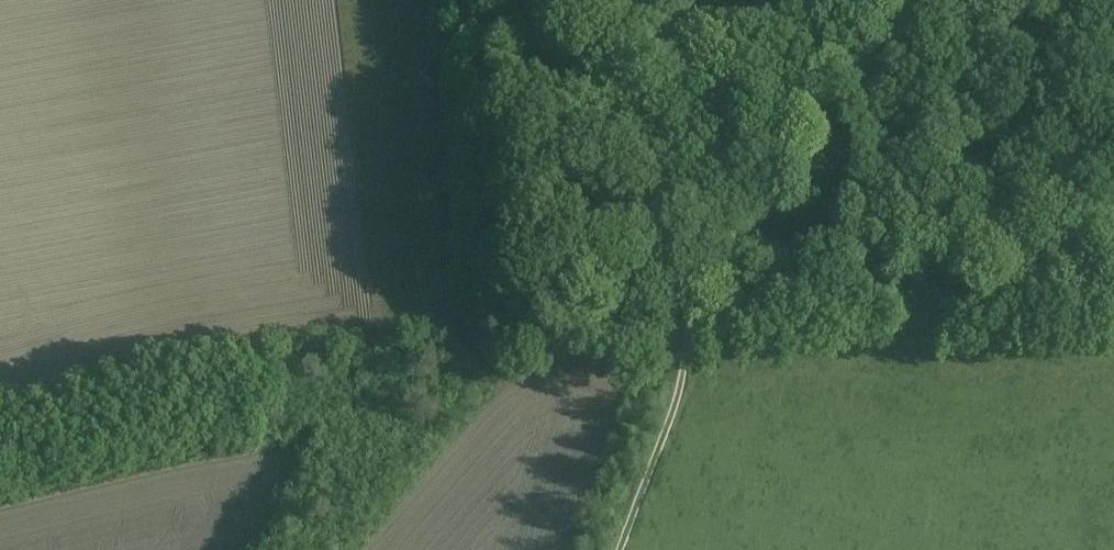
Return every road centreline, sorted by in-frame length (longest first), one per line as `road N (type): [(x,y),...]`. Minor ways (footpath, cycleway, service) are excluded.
road 1 (track): [(1113,264),(681,291)]
road 2 (track): [(597,0),(636,158),(681,291)]
road 3 (track): [(681,291),(682,385),(620,549)]
road 4 (track): [(891,0),(968,53),(1113,133)]

